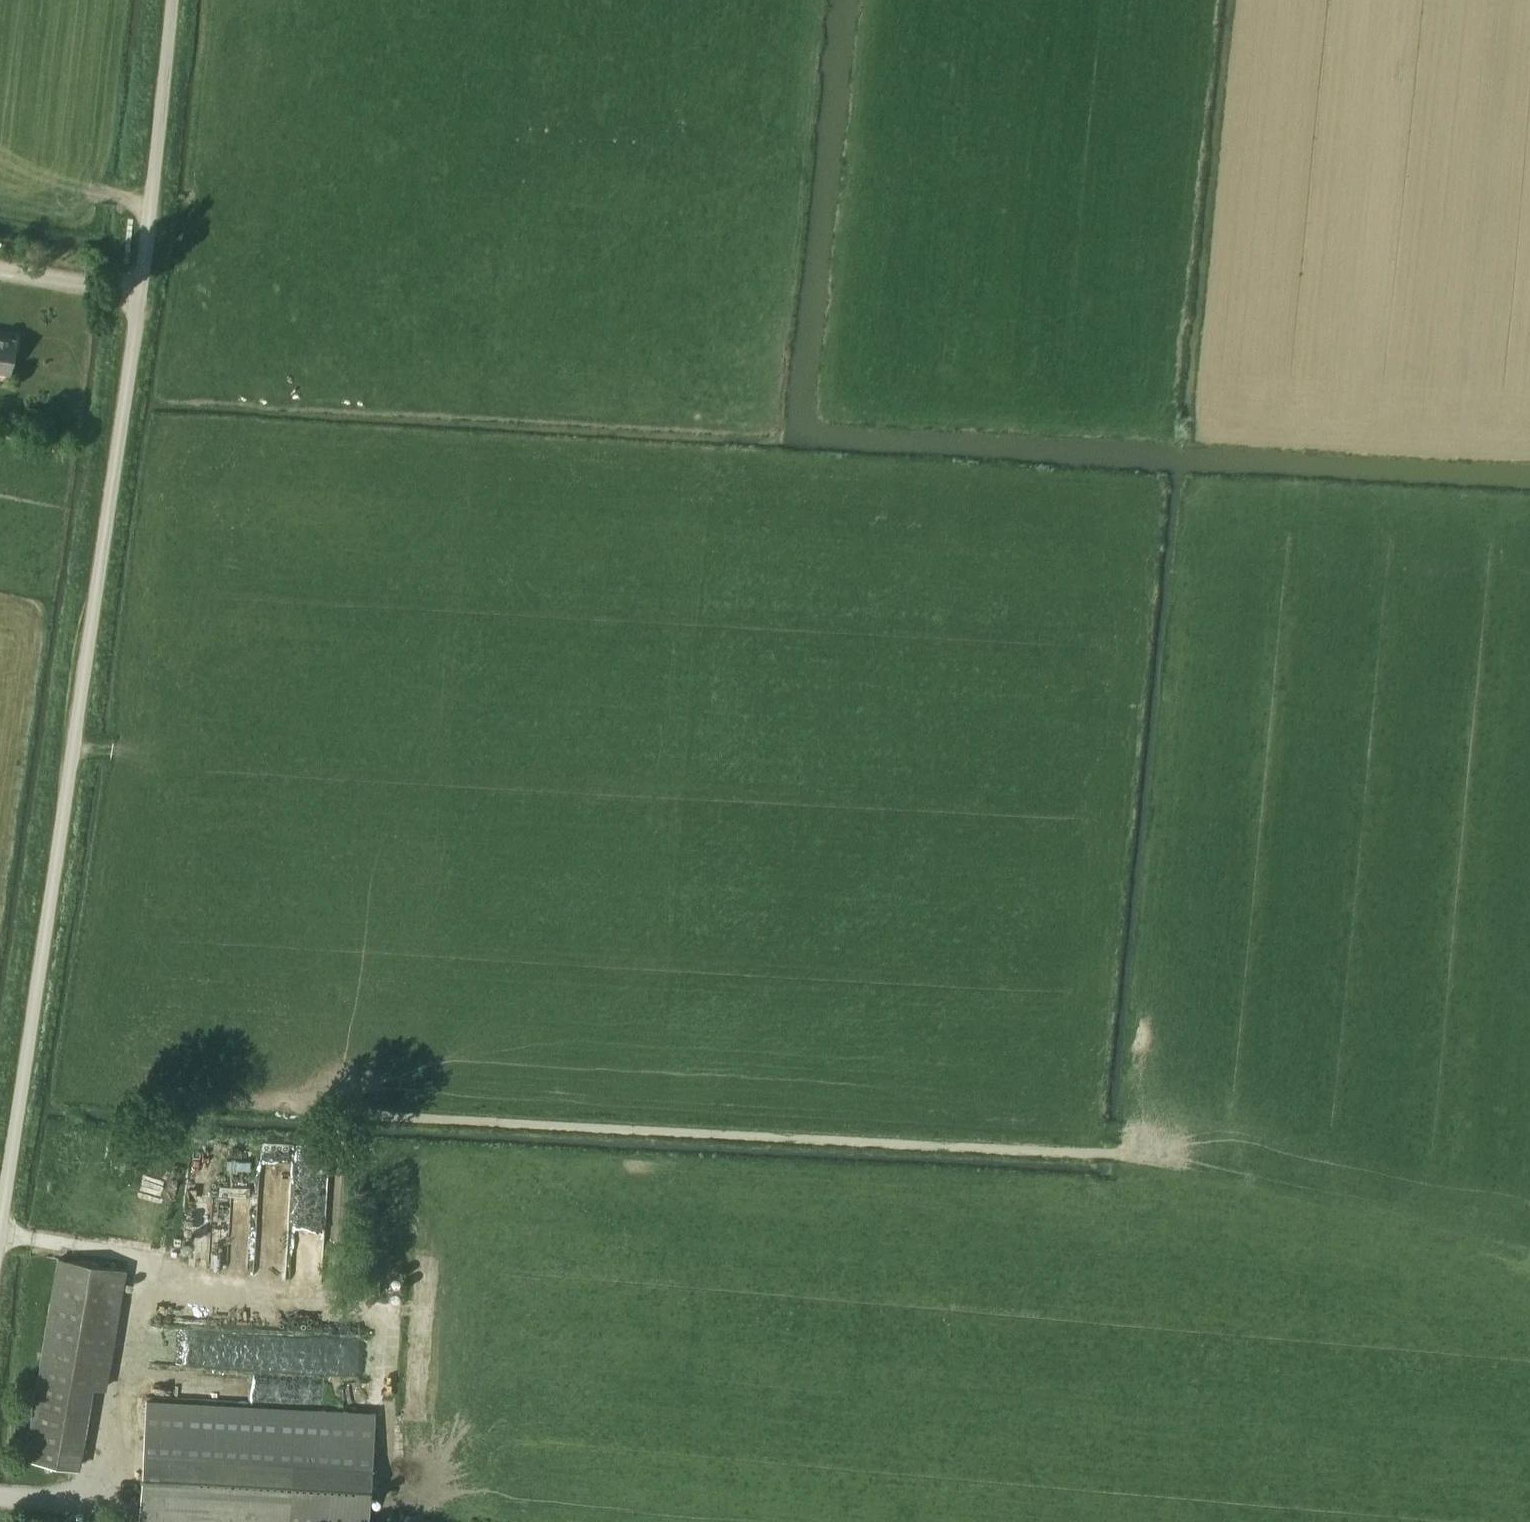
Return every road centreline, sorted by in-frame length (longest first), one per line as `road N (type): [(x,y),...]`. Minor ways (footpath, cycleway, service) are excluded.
road 1 (unclassified): [(0,1247),(170,0)]

